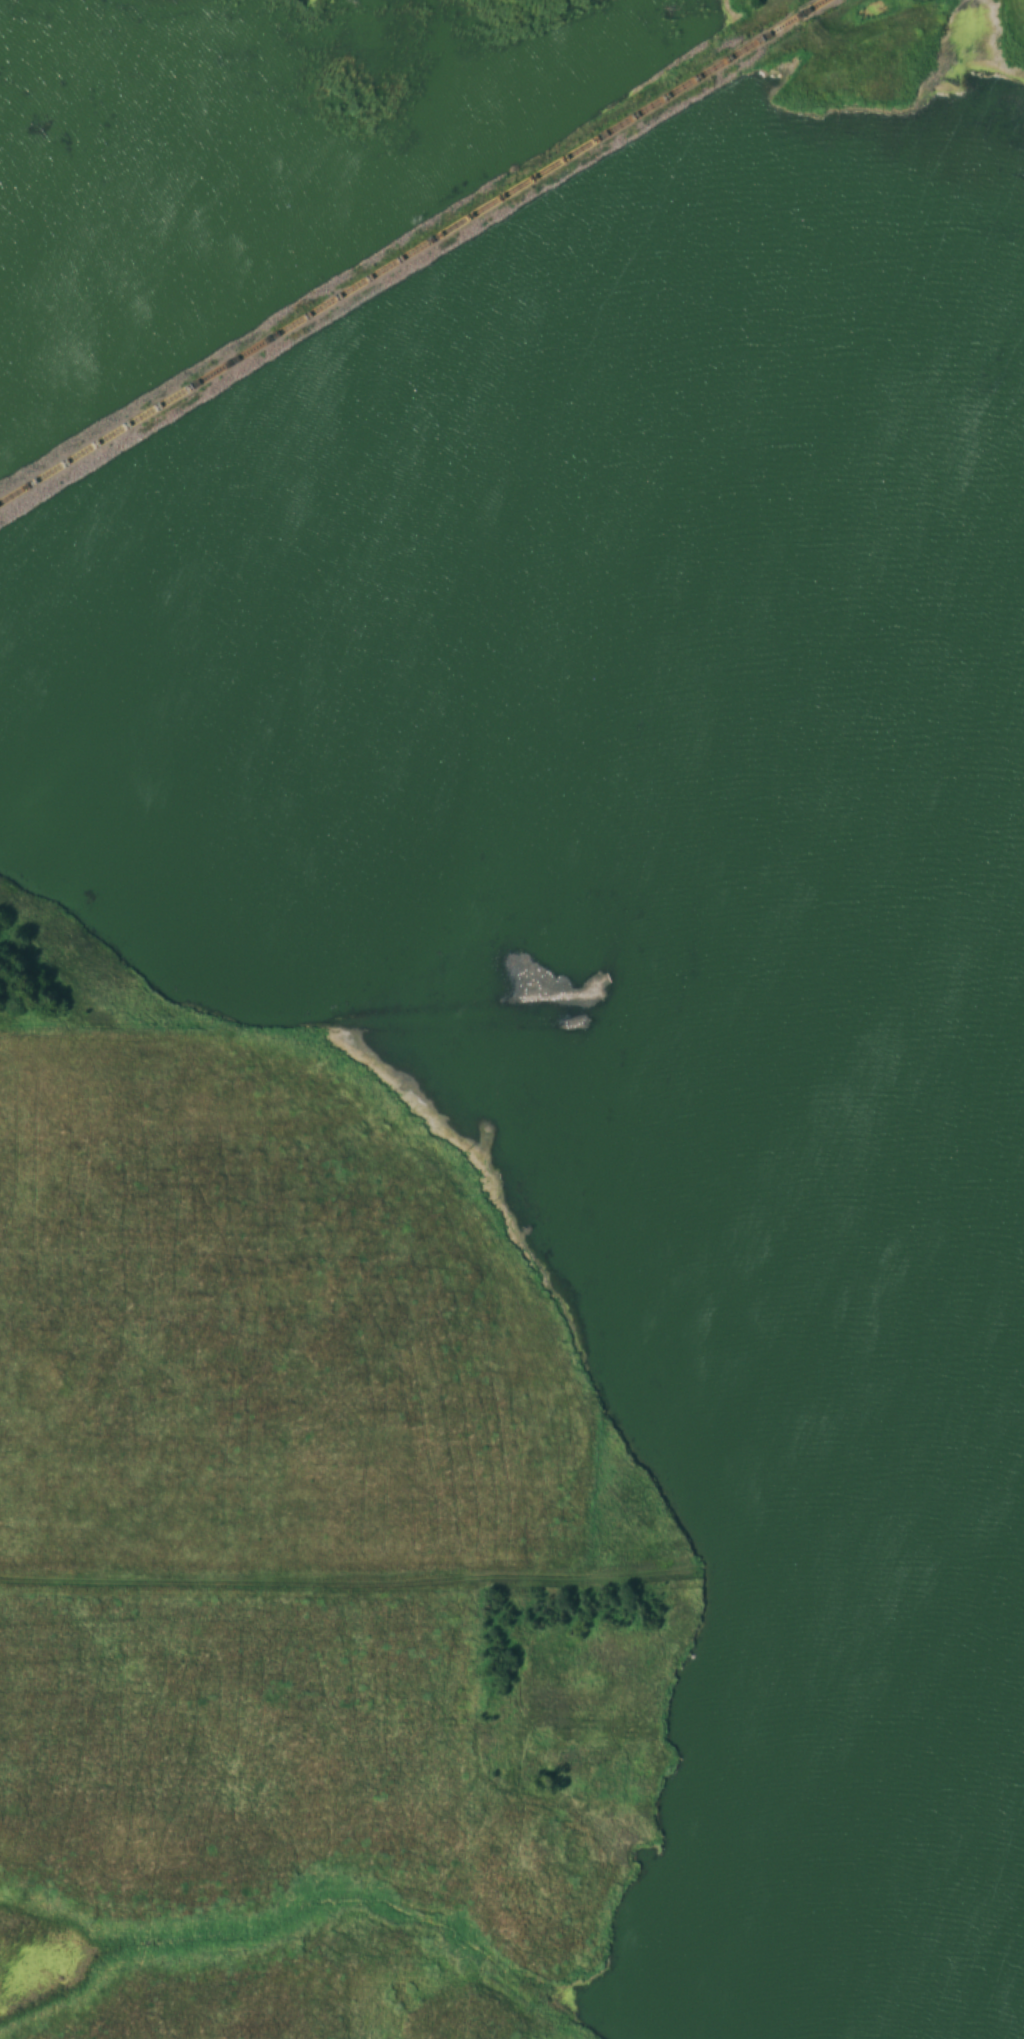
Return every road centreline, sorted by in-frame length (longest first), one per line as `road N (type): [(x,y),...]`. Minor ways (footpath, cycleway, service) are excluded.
road 1 (residential): [(617,1581),(0,1564)]

